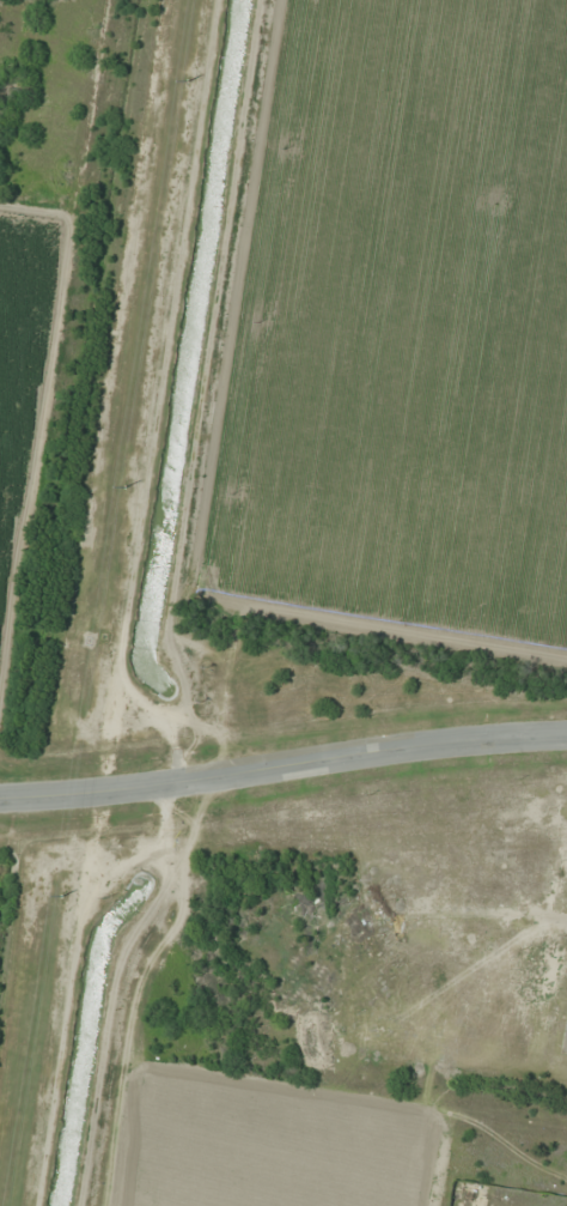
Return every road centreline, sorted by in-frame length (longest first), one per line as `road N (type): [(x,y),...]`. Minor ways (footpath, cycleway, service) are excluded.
road 1 (residential): [(566,734),(388,747),(156,786),(0,800)]

